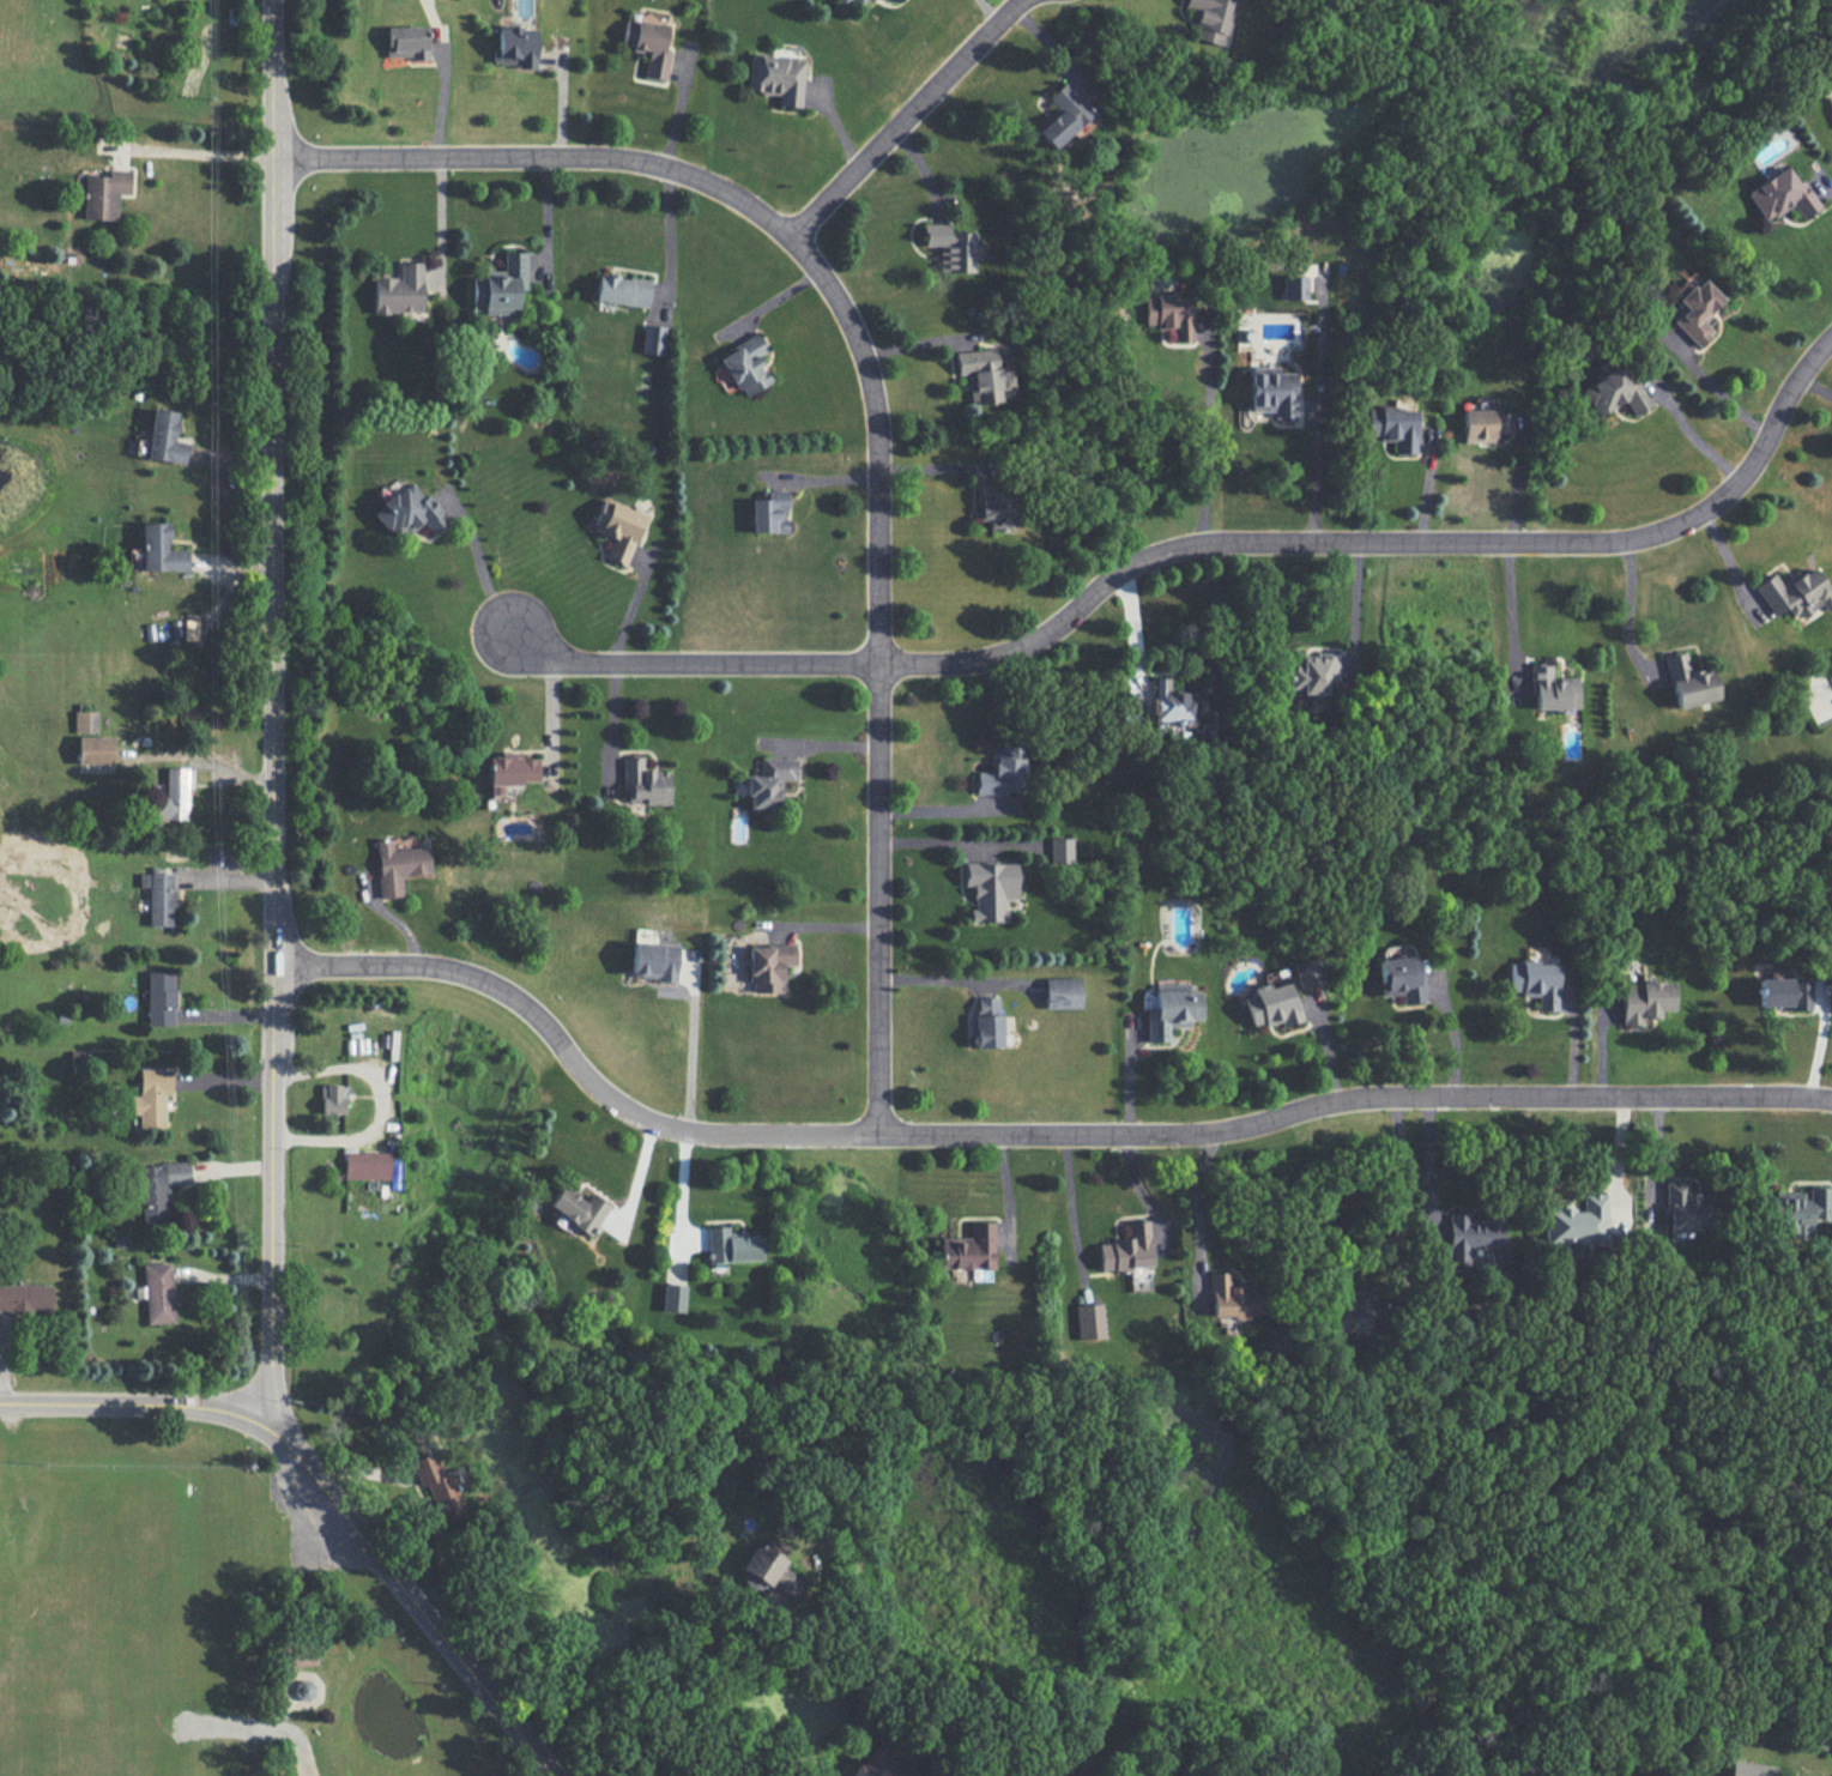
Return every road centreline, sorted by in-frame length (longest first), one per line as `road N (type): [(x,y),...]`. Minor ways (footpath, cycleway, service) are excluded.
road 1 (residential): [(279,960),(460,972),(567,1041),(641,1122),(1195,1137),(1362,1100),(1831,1098)]
road 2 (residential): [(1831,334),(1740,488),(1669,527),(1552,543),(1277,542),(1150,555),(991,664),(552,659),(507,630)]
road 3 (residential): [(265,161),(581,155),(666,168),(715,182),(812,265),(860,350),(881,434),(883,1134)]
road 4 (tertiary): [(264,1373),(279,960),(265,0)]
road 5 (tertiary): [(285,1443),(553,1775)]
road 6 (residential): [(786,242),(1017,0)]
road 7 (residential): [(0,1402),(226,1409)]

